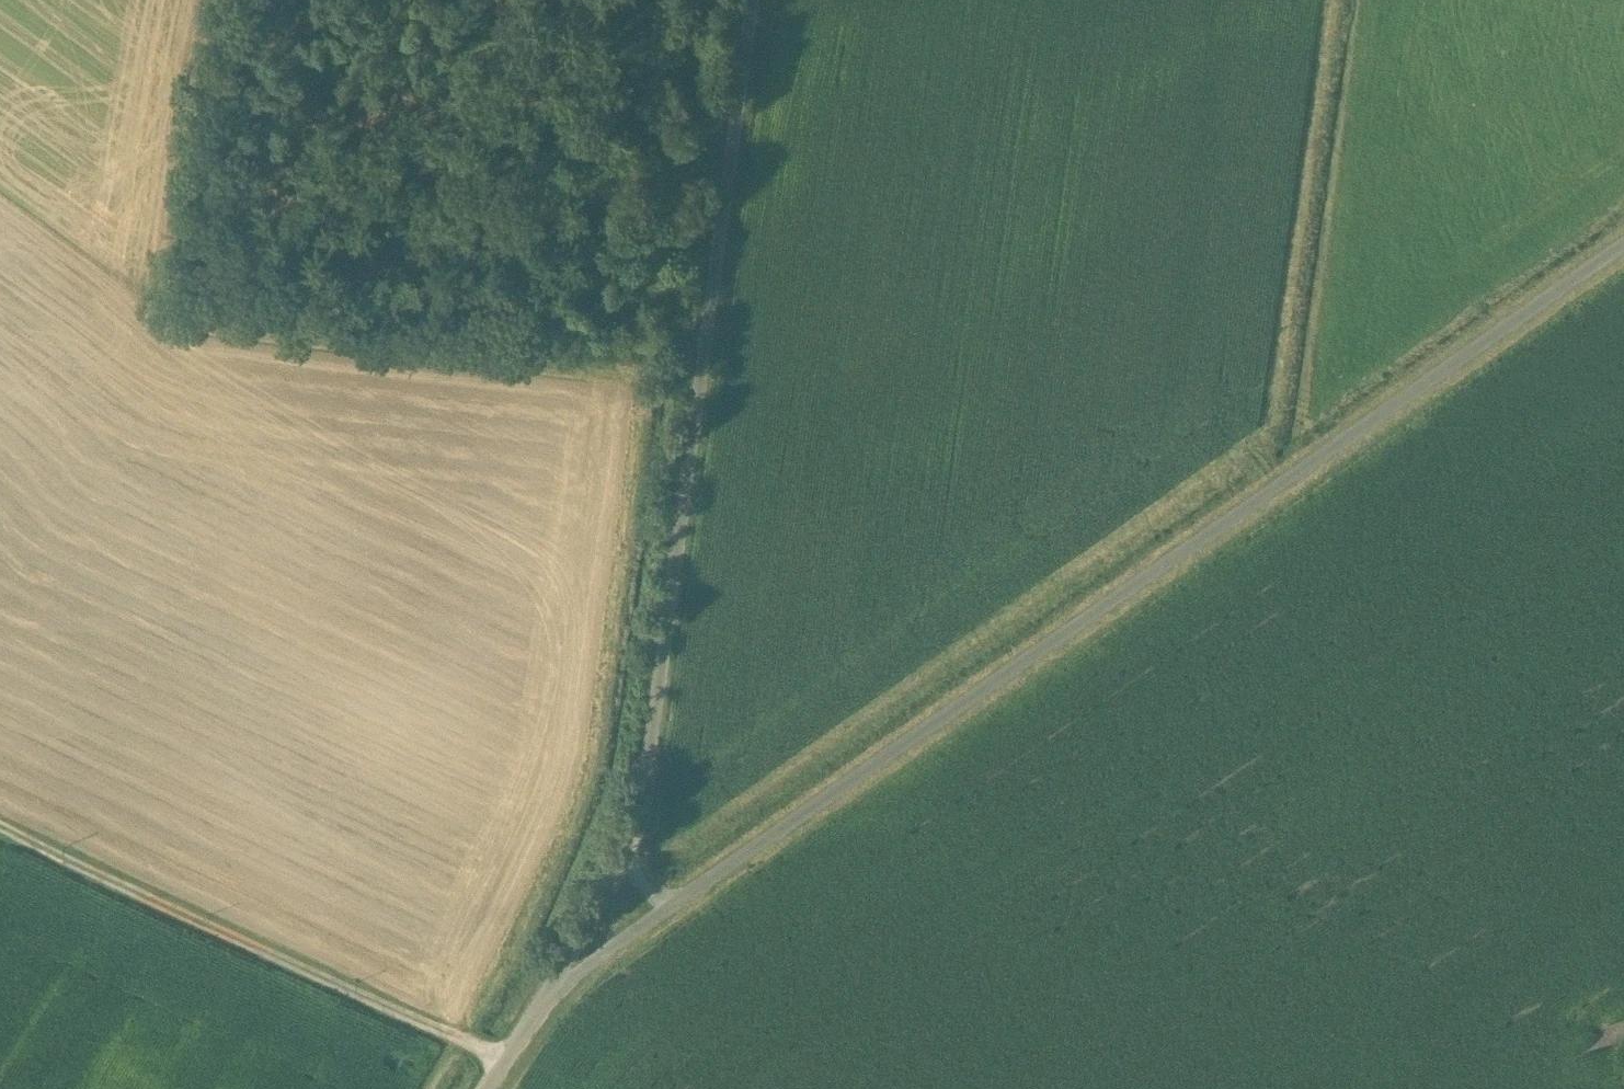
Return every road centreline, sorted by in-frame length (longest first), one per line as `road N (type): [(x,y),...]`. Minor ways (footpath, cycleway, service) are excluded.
road 1 (unclassified): [(534,1016),(635,928),(1623,247)]
road 2 (unclassified): [(756,0),(651,789),(616,884),(534,1016)]

